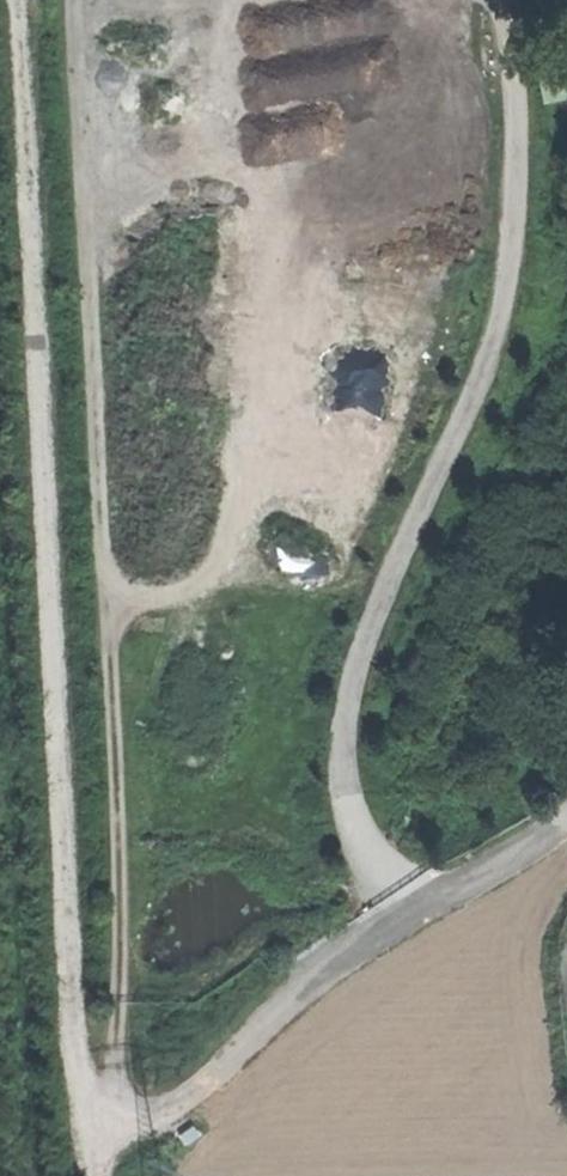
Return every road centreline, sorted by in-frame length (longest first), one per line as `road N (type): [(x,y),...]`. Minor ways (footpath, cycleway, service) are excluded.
road 1 (unclassified): [(566,819),(366,935),(295,989),(211,1080),(115,1123),(85,1078),(21,0)]

